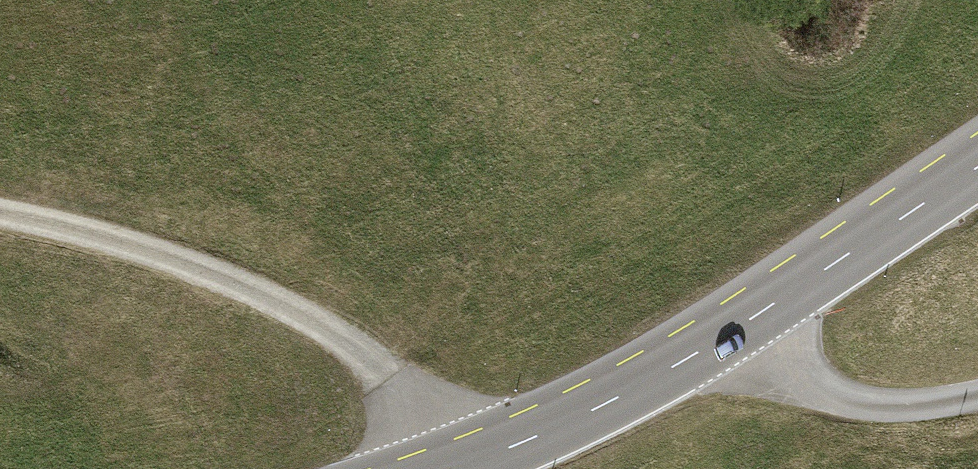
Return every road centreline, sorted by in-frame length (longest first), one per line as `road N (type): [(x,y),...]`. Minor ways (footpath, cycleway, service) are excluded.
road 1 (secondary): [(449,468),(608,401),(977,176)]
road 2 (track): [(0,217),(90,233),(308,318),(389,376),(417,407),(450,468)]
road 3 (track): [(977,394),(879,404),(799,379),(741,326)]

